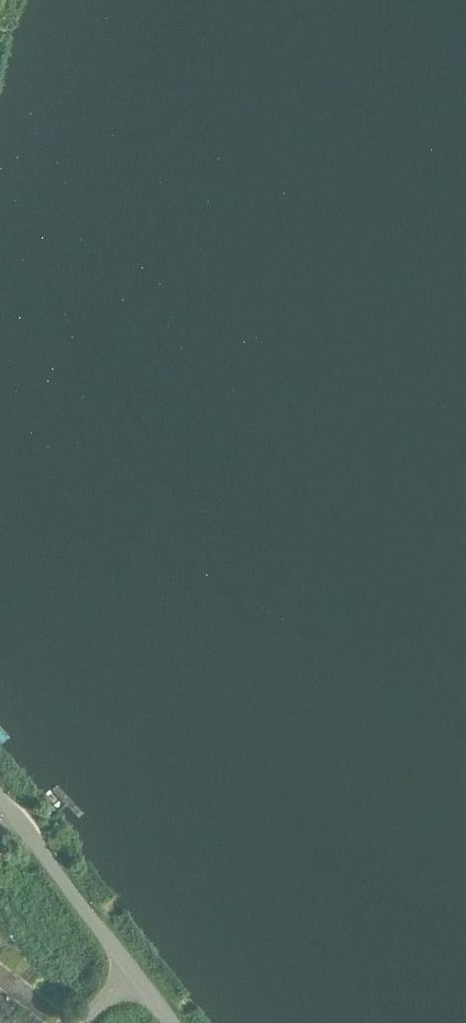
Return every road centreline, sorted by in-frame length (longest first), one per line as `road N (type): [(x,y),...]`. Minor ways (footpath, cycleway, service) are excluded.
road 1 (unclassified): [(170,1022),(0,801)]

